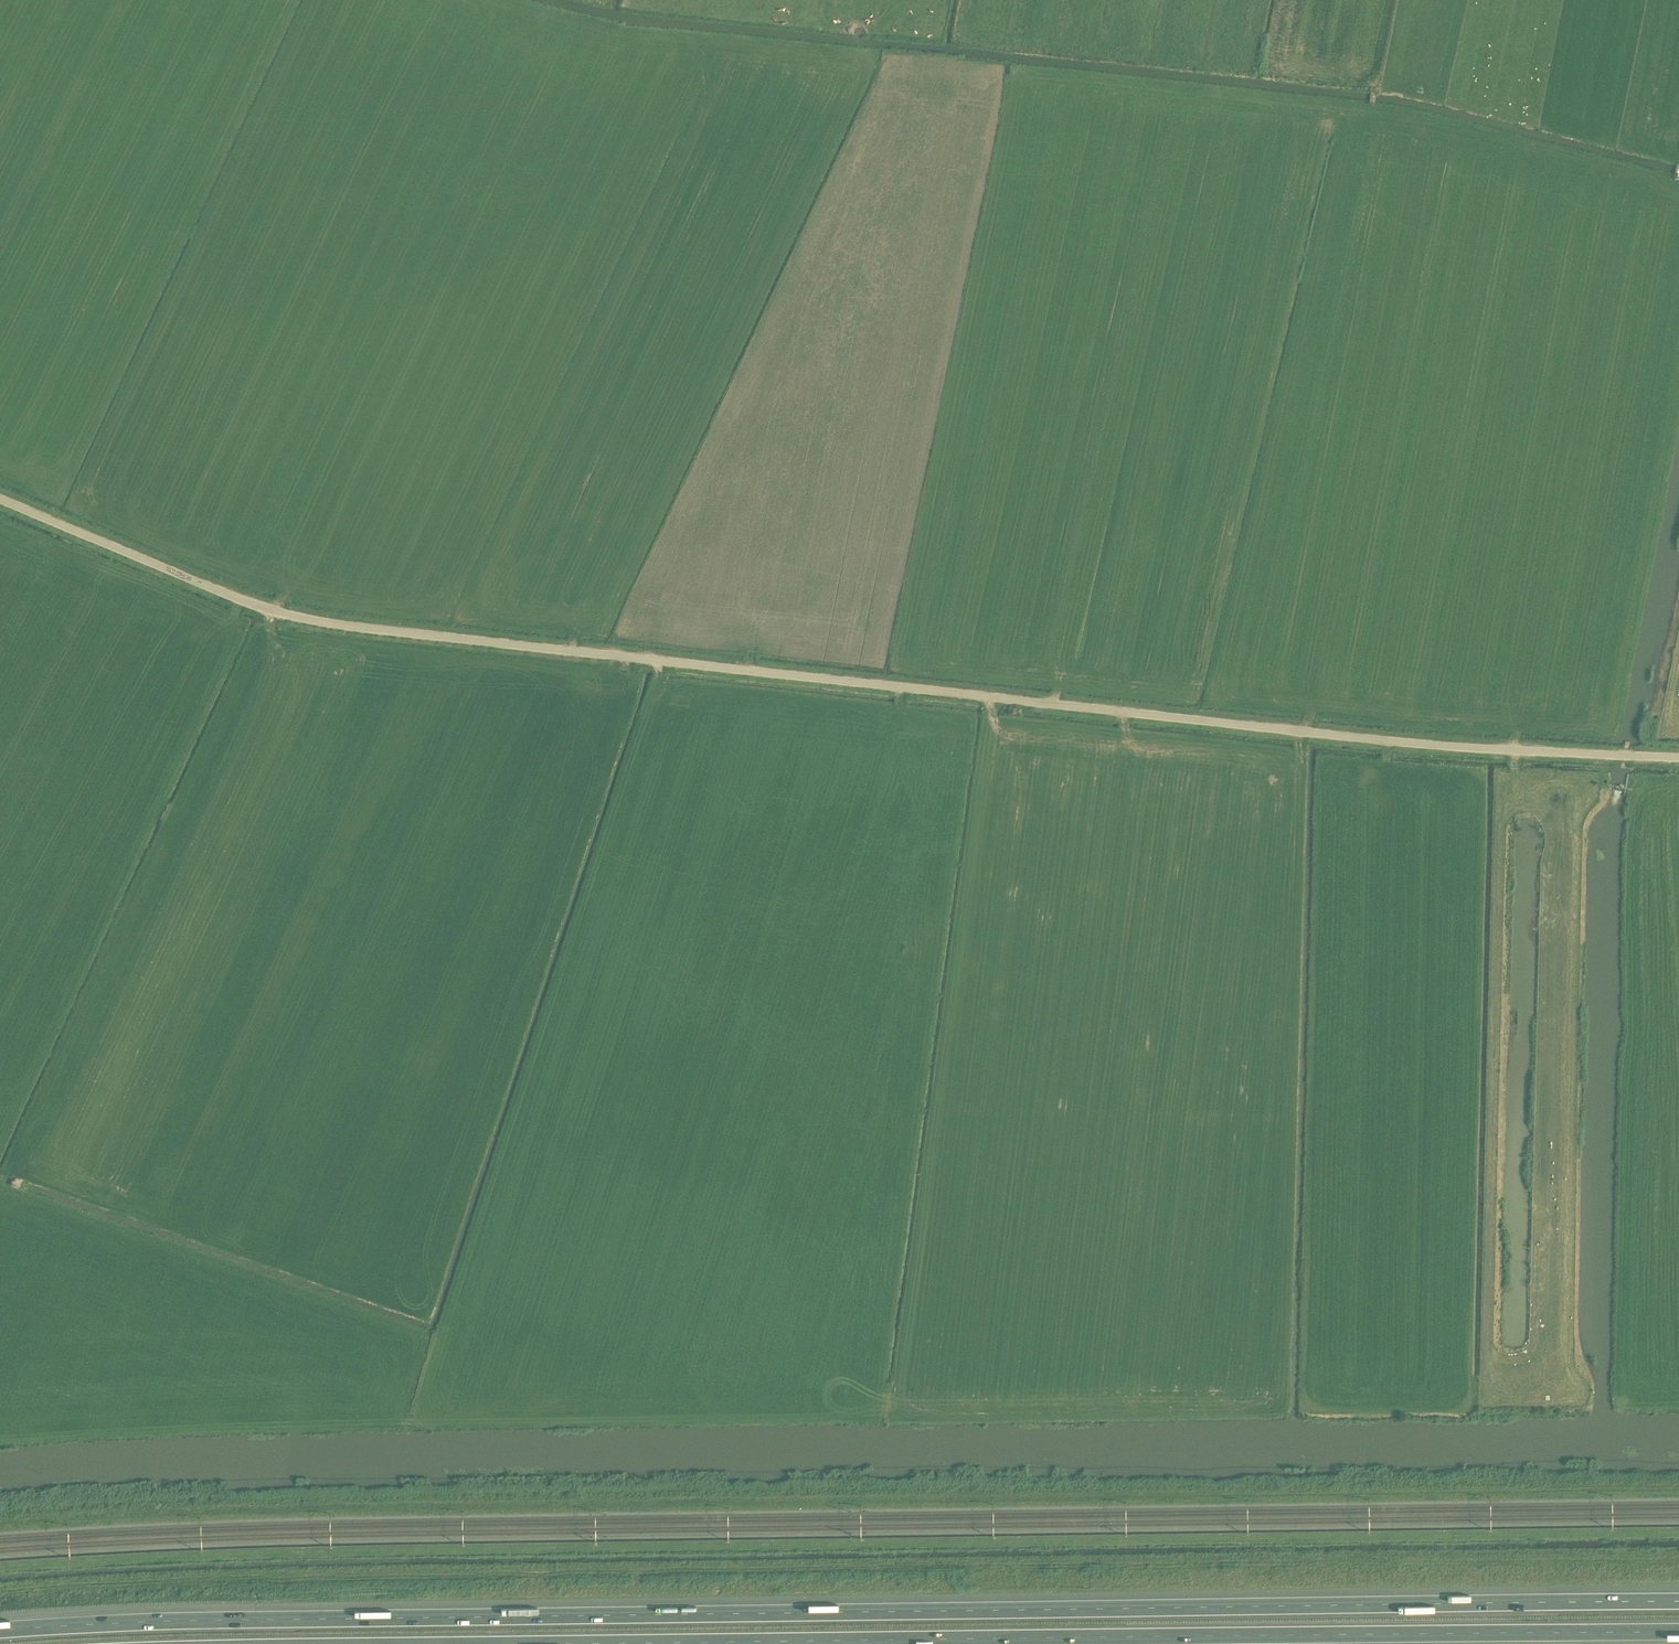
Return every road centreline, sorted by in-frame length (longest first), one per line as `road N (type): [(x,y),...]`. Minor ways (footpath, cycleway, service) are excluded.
road 1 (motorway): [(1678,1602),(172,1621),(0,1631)]
road 2 (unclassified): [(1604,754),(1323,735),(295,618),(0,498)]
road 3 (motorway): [(532,1643),(1678,1632)]

